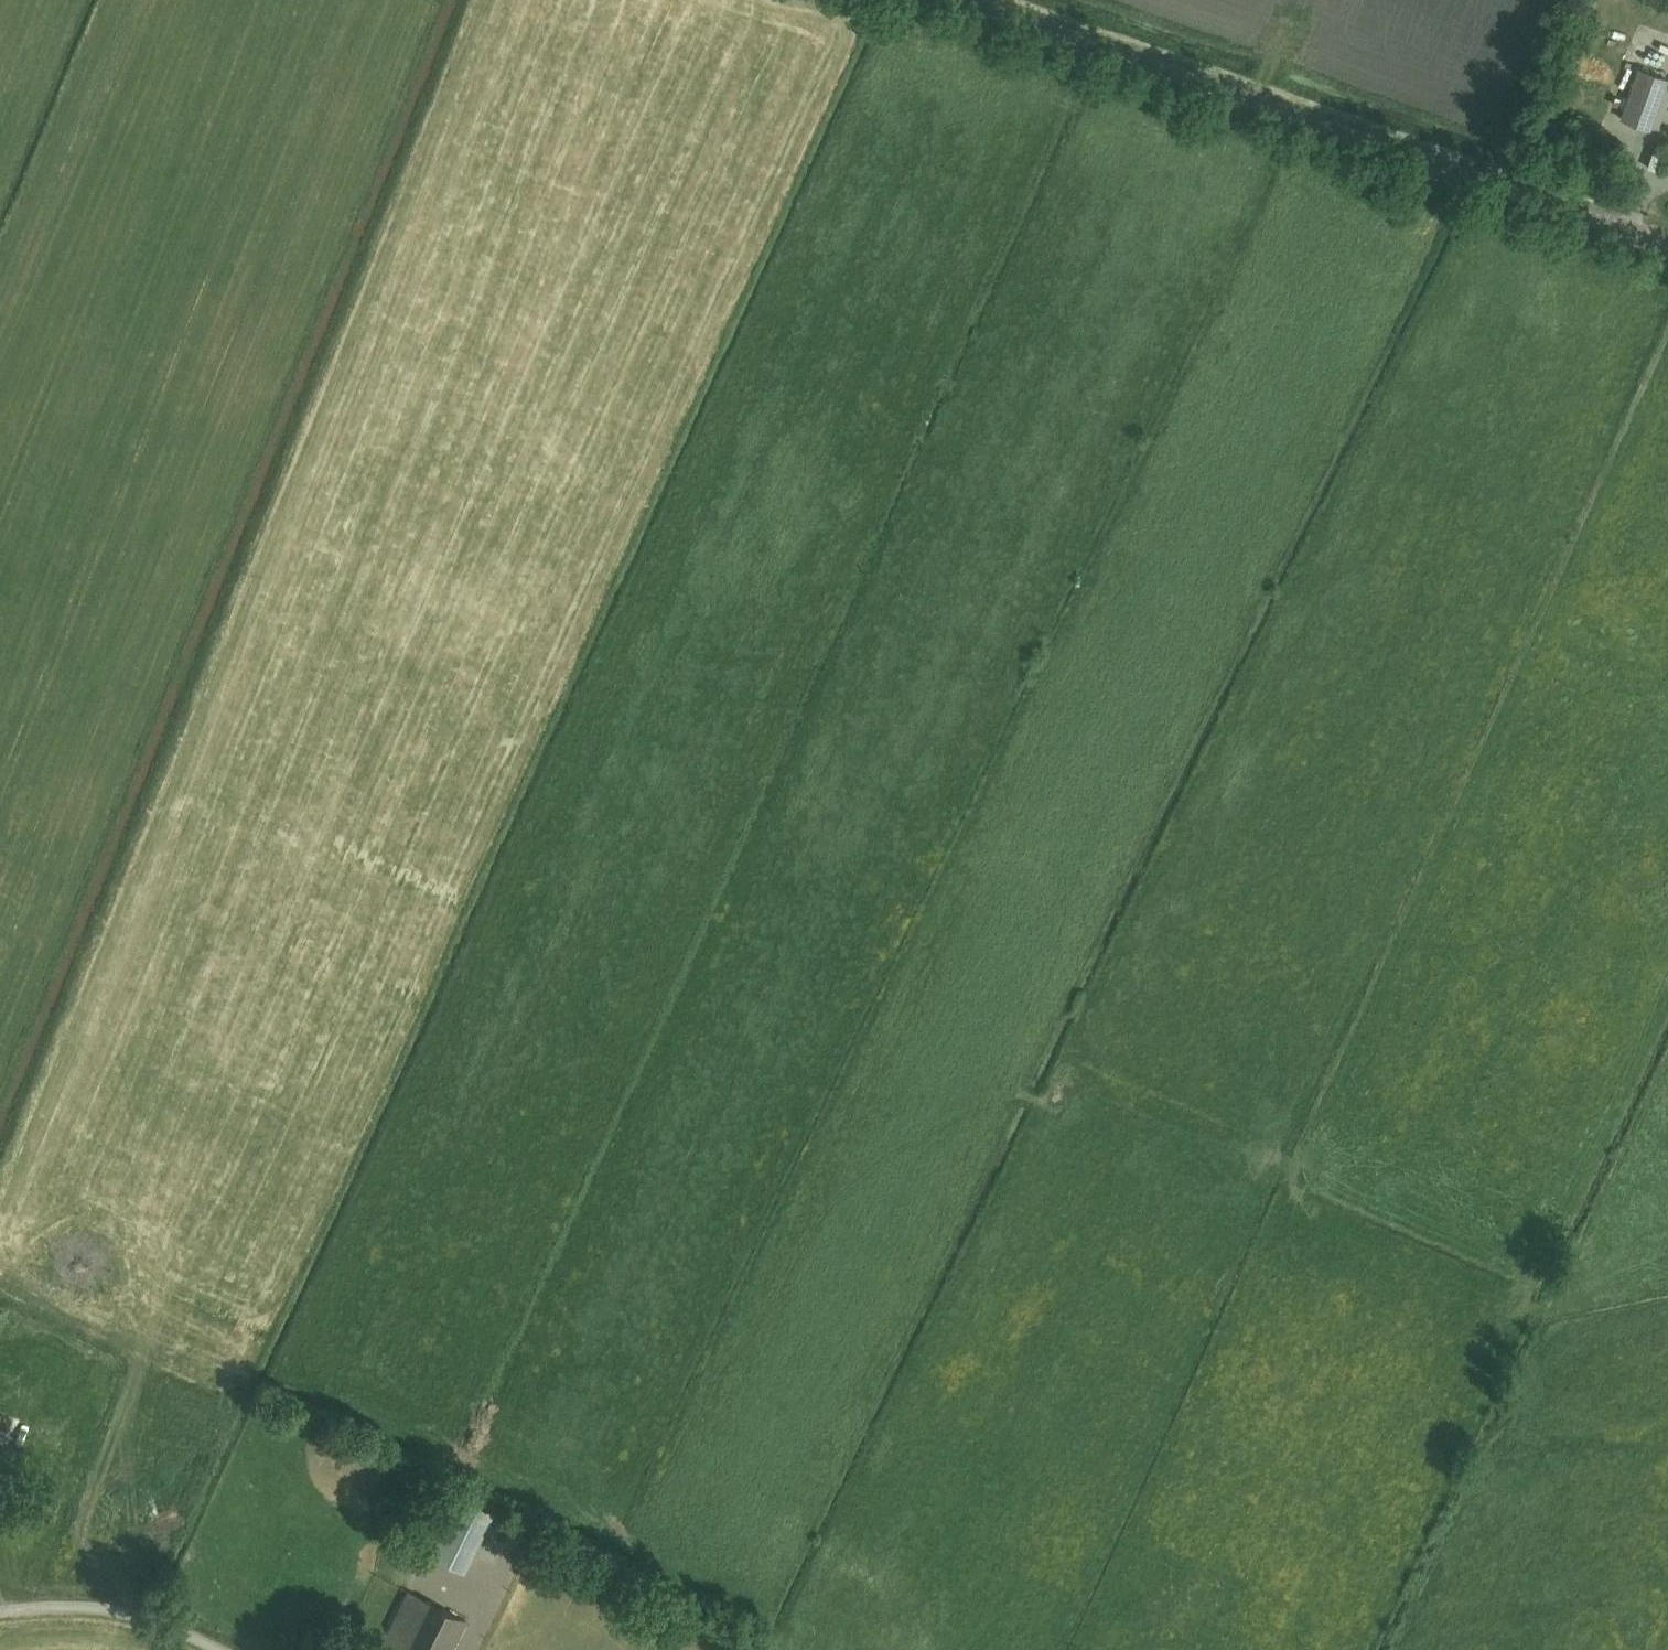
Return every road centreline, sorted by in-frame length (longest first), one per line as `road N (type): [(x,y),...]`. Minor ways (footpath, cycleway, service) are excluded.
road 1 (tertiary): [(1667,246),(966,0)]
road 2 (unclassified): [(218,1649),(139,1615),(0,1610)]

